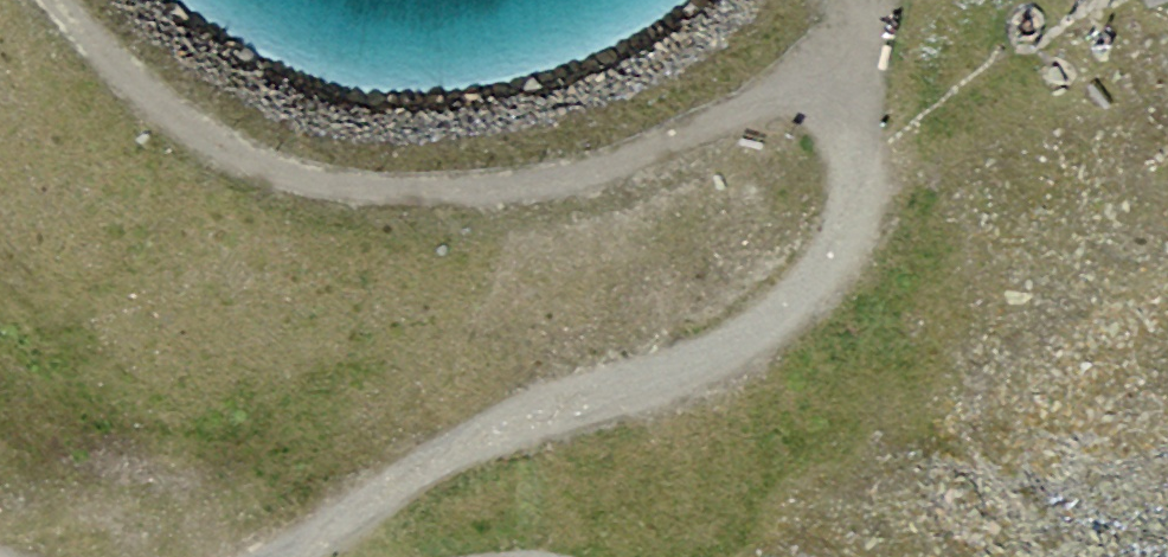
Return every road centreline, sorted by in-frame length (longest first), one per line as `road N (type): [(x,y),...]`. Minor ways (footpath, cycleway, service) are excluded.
road 1 (track): [(282,556),(538,432),(839,310),(867,206),(866,99)]
road 2 (track): [(64,0),(102,52),(305,195),(605,186),(783,95)]

